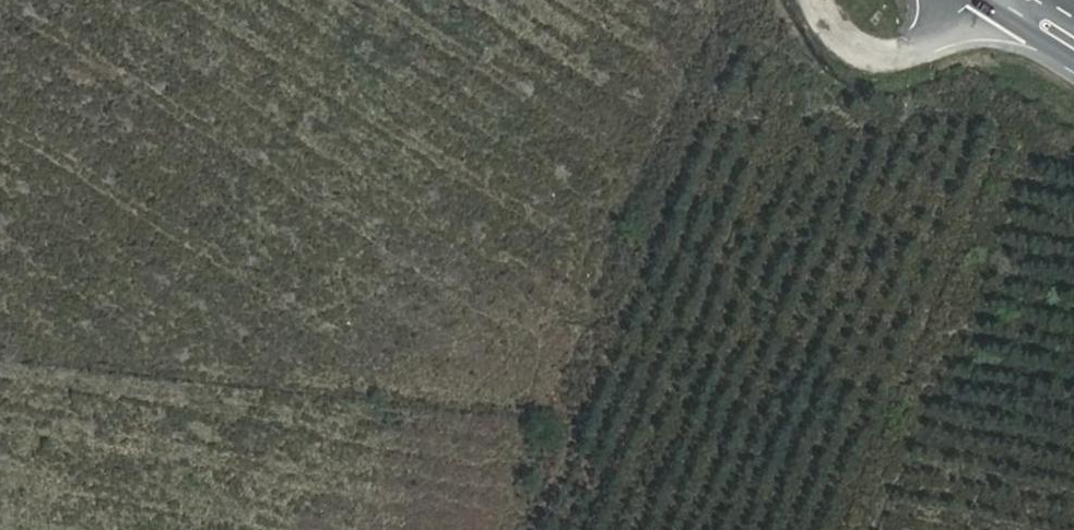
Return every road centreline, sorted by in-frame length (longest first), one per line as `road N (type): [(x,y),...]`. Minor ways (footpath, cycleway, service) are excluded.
road 1 (track): [(1003,0),(910,54),(857,54),(807,0)]

